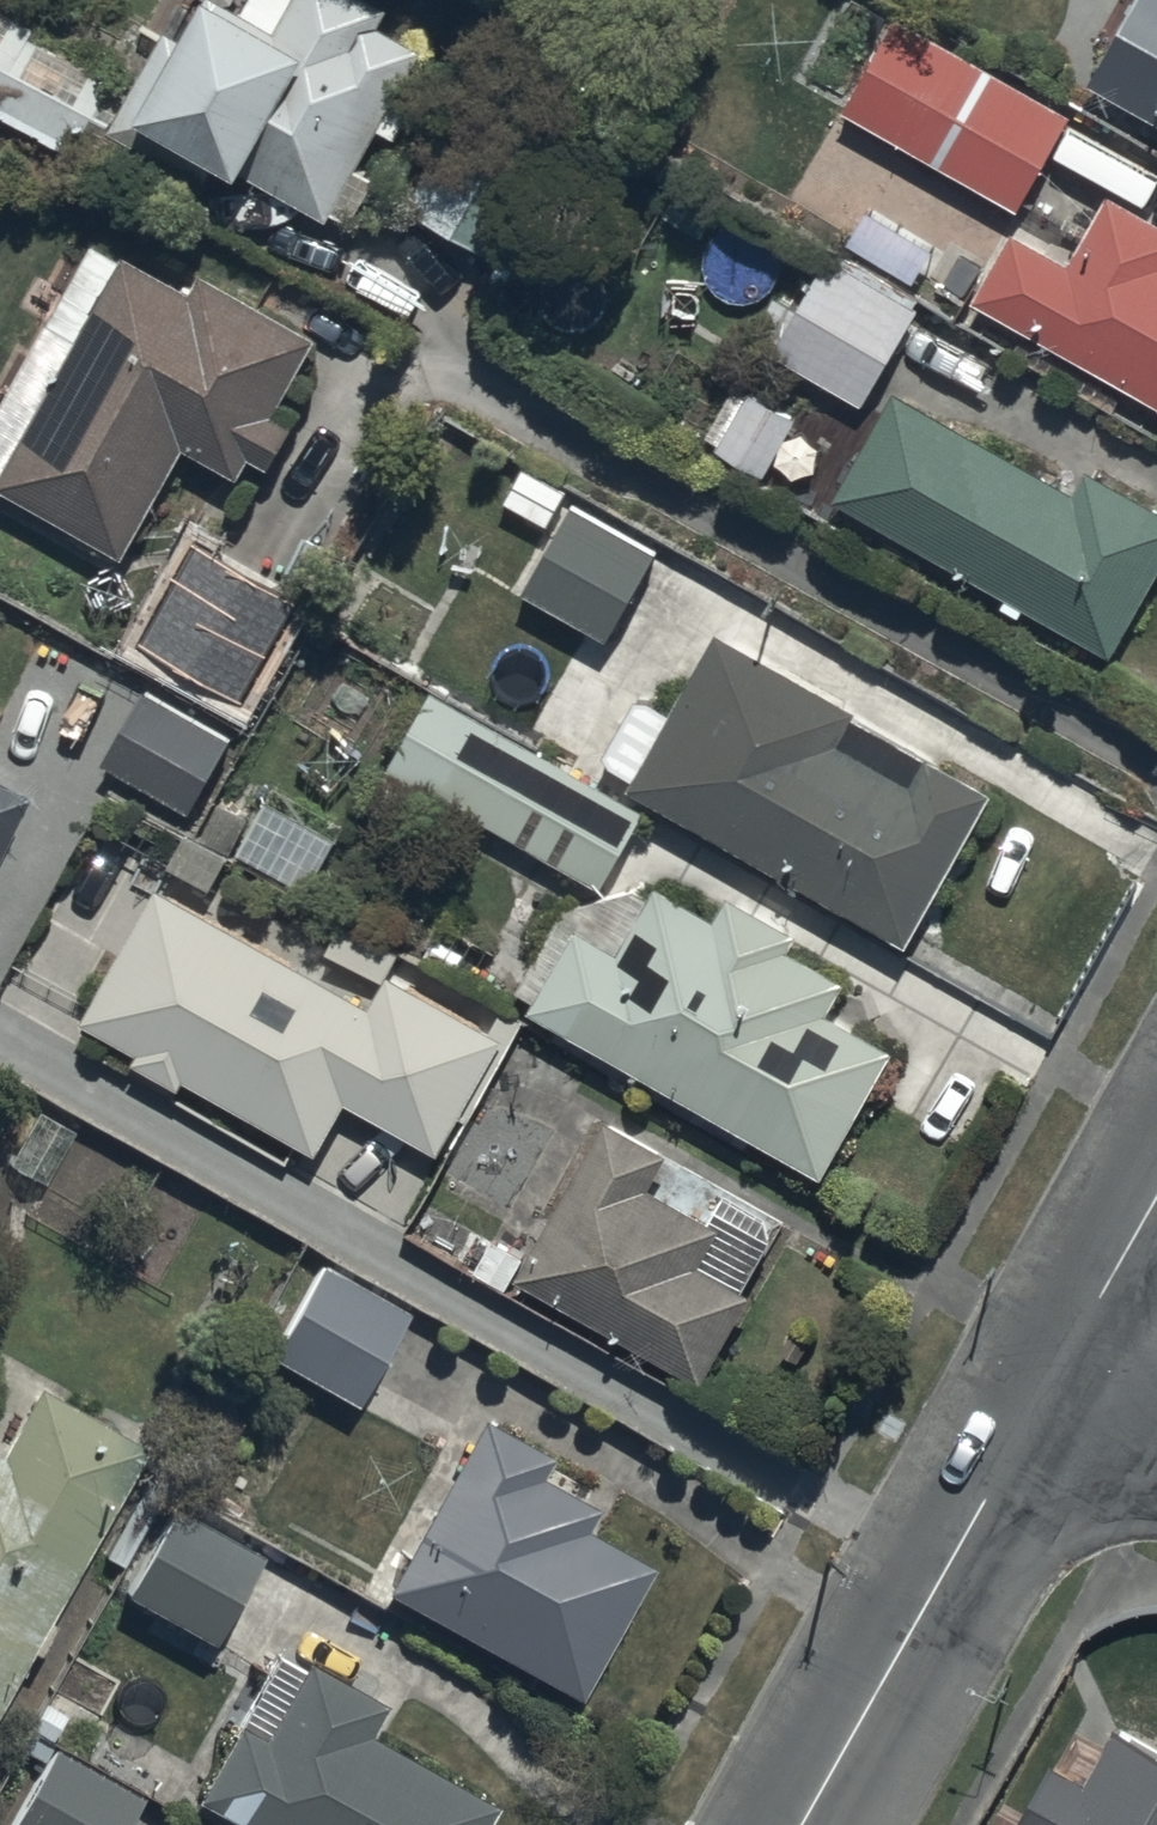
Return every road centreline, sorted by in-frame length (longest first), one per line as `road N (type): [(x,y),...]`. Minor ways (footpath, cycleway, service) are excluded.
road 1 (tertiary): [(1071,1349),(803,1824)]
road 2 (tertiary): [(1156,1196),(1071,1349)]

